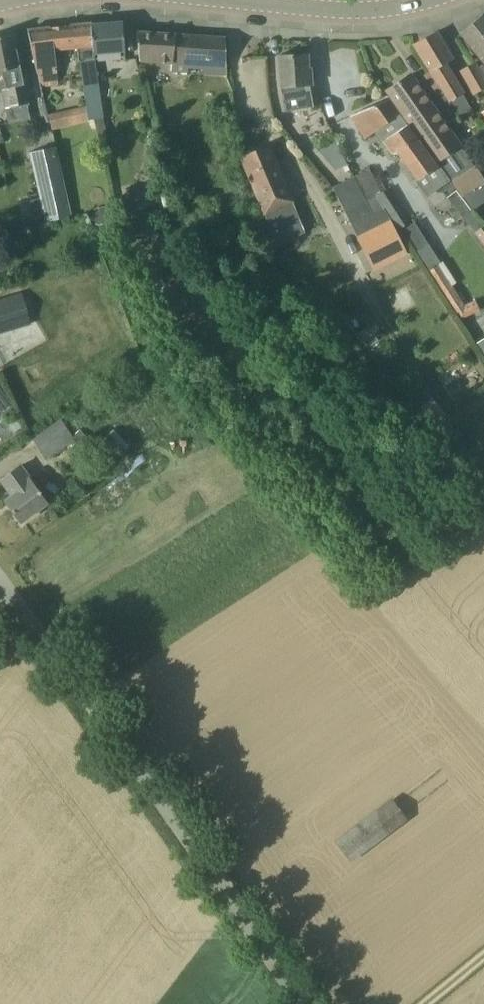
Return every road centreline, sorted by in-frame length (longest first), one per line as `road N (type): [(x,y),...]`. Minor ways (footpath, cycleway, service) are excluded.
road 1 (unclassified): [(302,1003),(0,575)]
road 2 (tertiary): [(235,0),(370,10),(426,0)]

